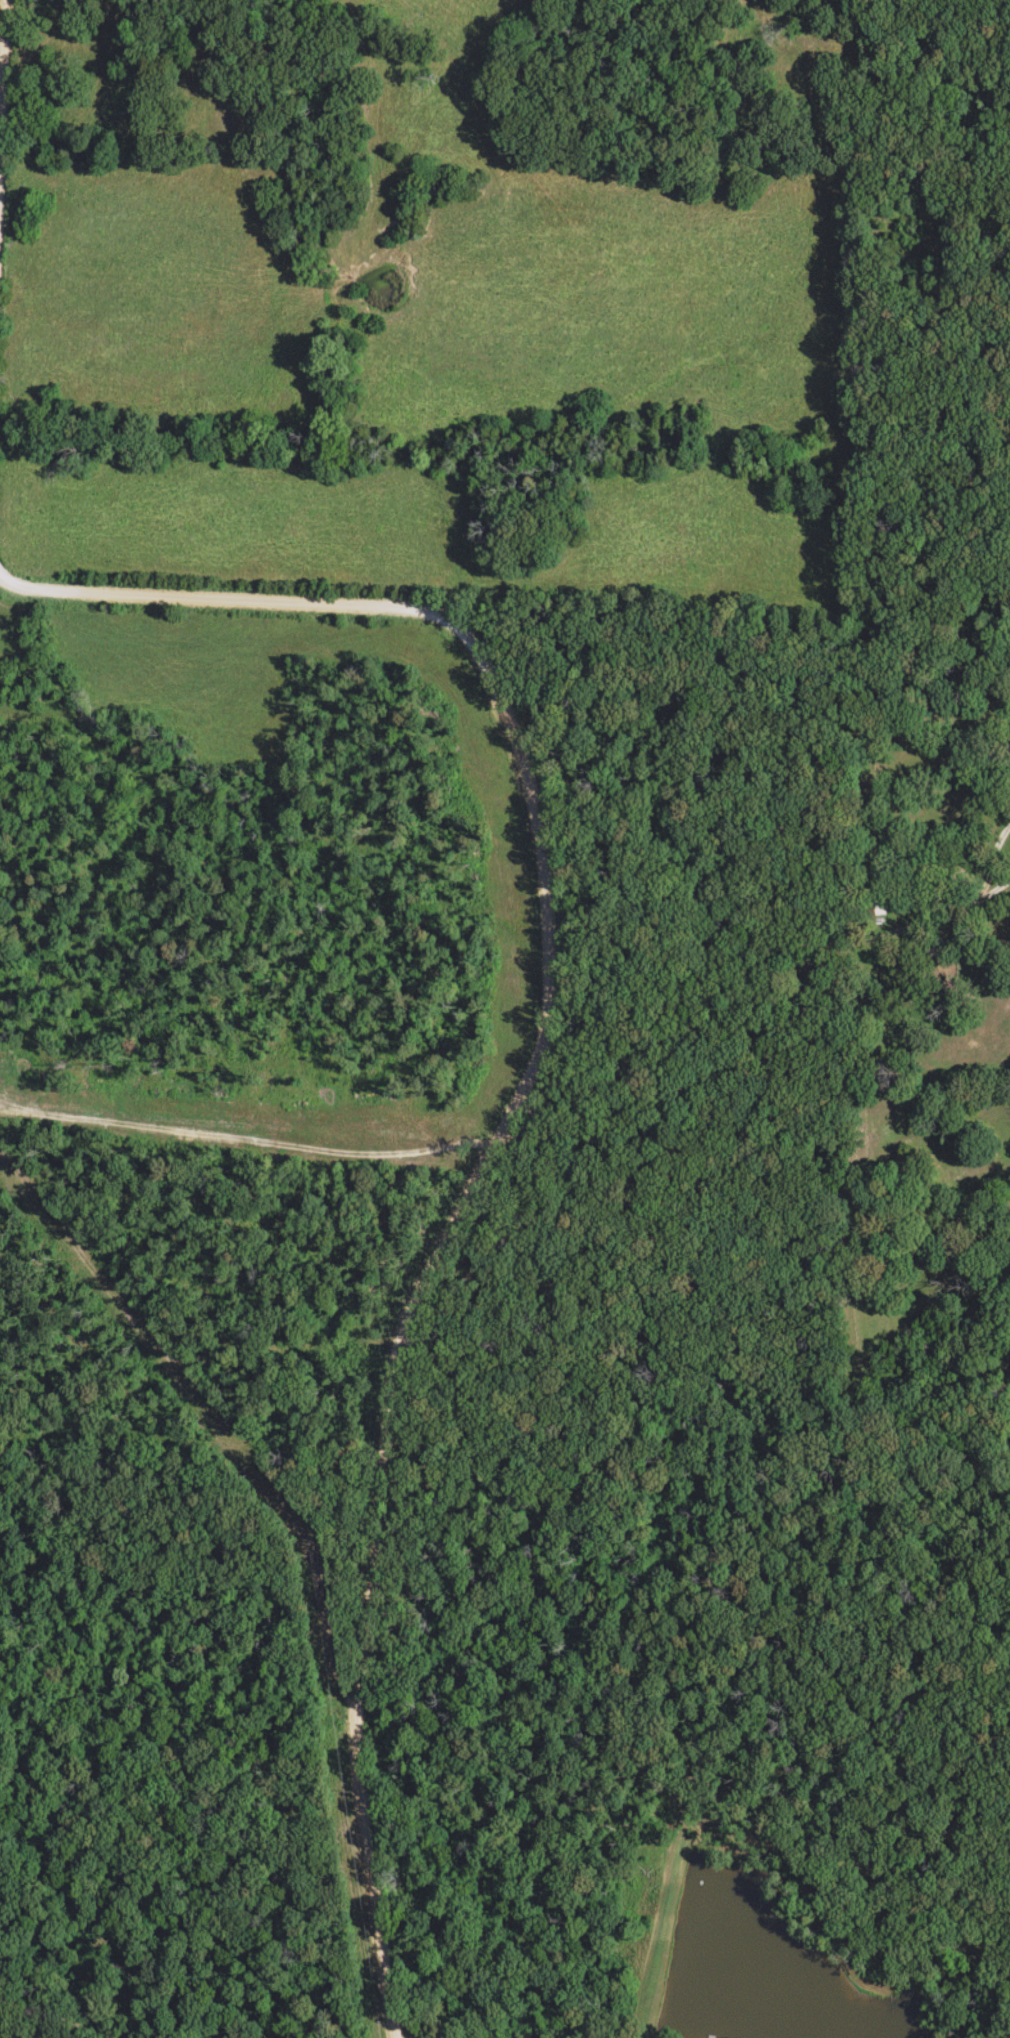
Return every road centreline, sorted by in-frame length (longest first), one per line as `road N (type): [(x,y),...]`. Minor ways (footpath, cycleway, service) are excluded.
road 1 (residential): [(406,2037),(378,1913),(384,1455),(407,1317),(494,1144),(543,1021),(536,834),(519,817),(514,752),(481,686),(416,659),(20,588),(0,519)]
road 2 (residential): [(0,380),(6,0)]

